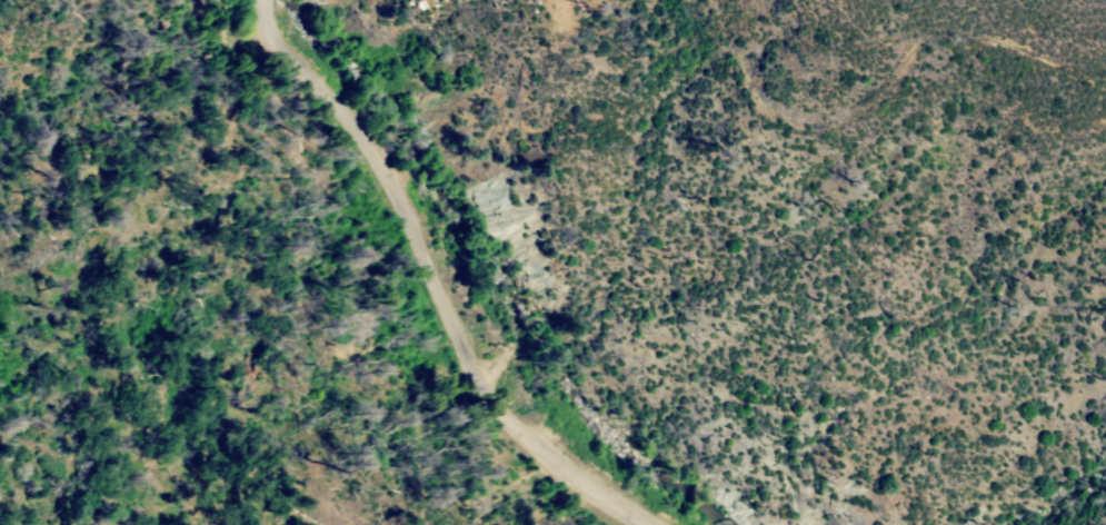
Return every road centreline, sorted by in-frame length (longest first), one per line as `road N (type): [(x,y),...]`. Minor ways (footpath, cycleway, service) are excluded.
road 1 (tertiary): [(647,524),(555,460),(489,395),(410,225),(332,99),(263,21)]
road 2 (track): [(716,0),(769,109),(805,123),(850,119),(889,96),(926,43),(958,38),(1069,73),(1105,70)]

